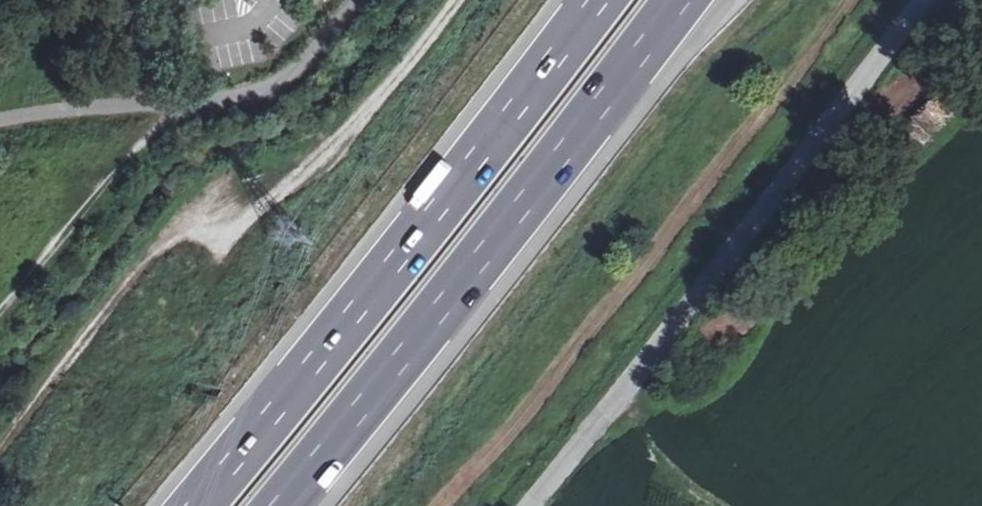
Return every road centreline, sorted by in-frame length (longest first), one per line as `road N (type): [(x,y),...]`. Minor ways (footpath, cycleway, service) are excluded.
road 1 (track): [(0,445),(161,239),(244,218),(296,178),(455,0)]
road 2 (motorway): [(600,0),(197,505)]
road 3 (motorway): [(281,505),(680,0)]
road 4 (unclassified): [(917,0),(596,430),(530,505)]

